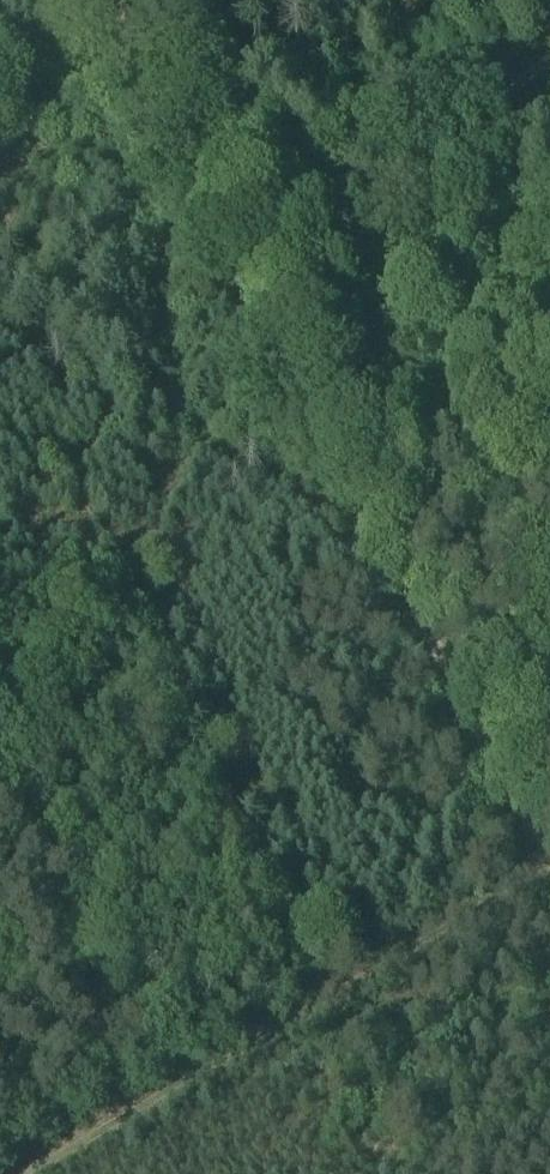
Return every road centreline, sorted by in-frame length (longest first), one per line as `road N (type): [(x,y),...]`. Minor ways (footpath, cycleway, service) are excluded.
road 1 (track): [(112,0),(547,864)]
road 2 (track): [(547,864),(21,1173)]
road 3 (track): [(219,206),(262,185),(316,198),(368,184),(467,129),(549,61)]
road 4 (track): [(0,144),(129,37)]

